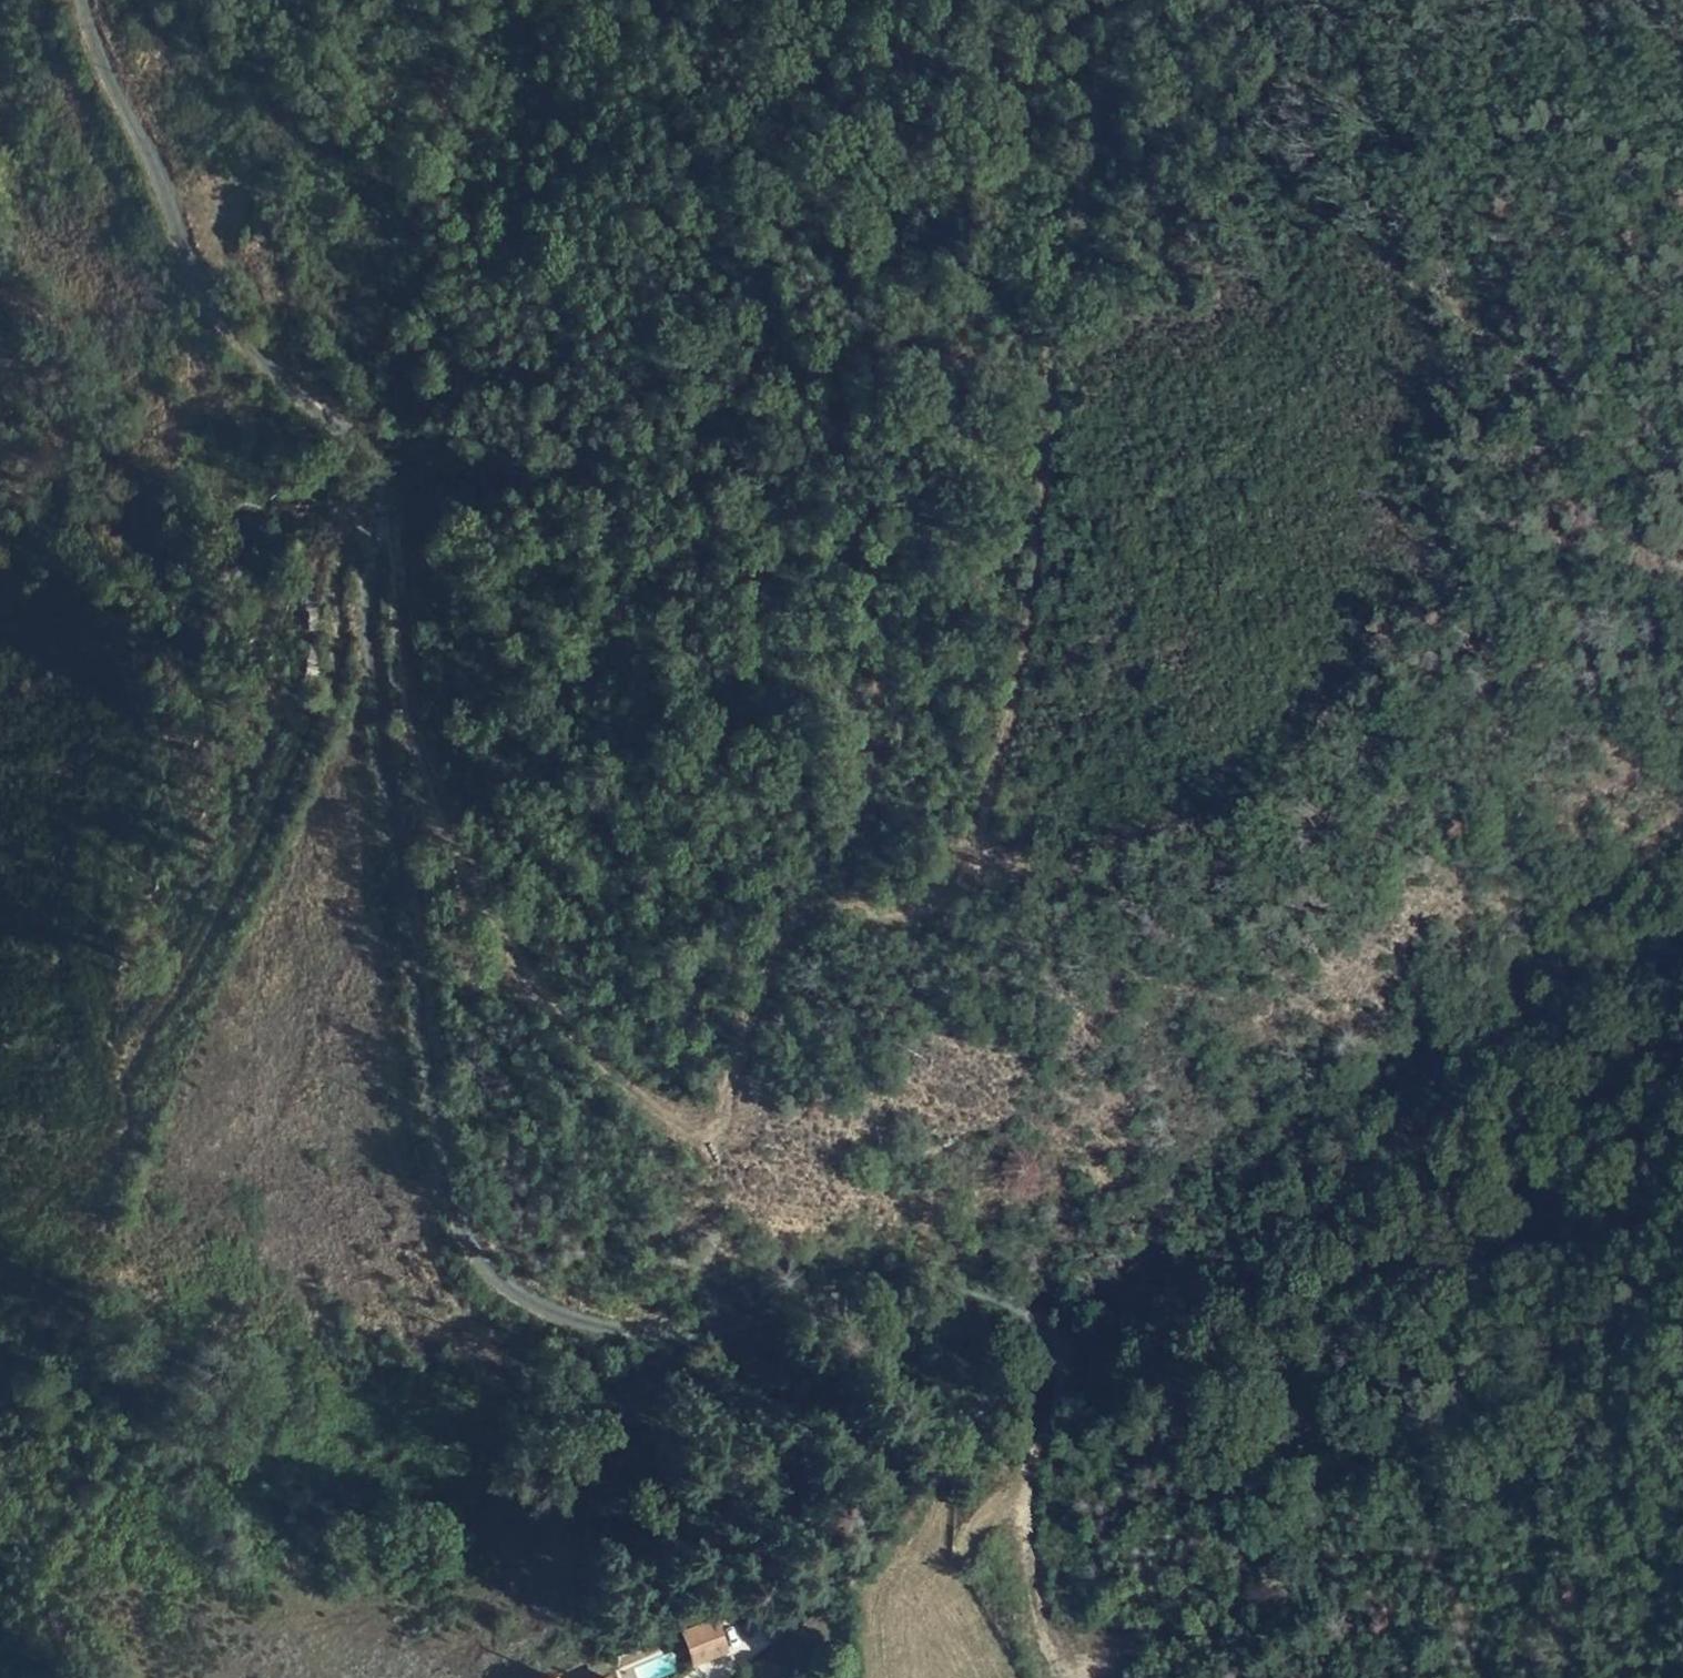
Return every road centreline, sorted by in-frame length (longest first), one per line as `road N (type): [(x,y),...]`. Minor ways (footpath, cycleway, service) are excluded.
road 1 (unclassified): [(82,0),(100,61),(161,176),(195,280),(218,320),(323,413),(372,439),(381,488),(365,605),(445,1182),(475,1254),(541,1306),(632,1331),(727,1324),(872,1286),(948,1281),(1005,1298),(1051,1323),(1075,1365),(1063,1411),(1019,1503)]
road 2 (track): [(381,488),(396,530),(409,708),(435,795),(522,966),(582,1044),(638,1096),(664,1111),(714,1105),(728,1089),(777,950),(796,925),(818,911),(933,902),(971,877),(1013,712),(1052,434),(1057,332),(1102,90),(1105,0)]
road 3 (track): [(1056,1677),(1019,1503)]

